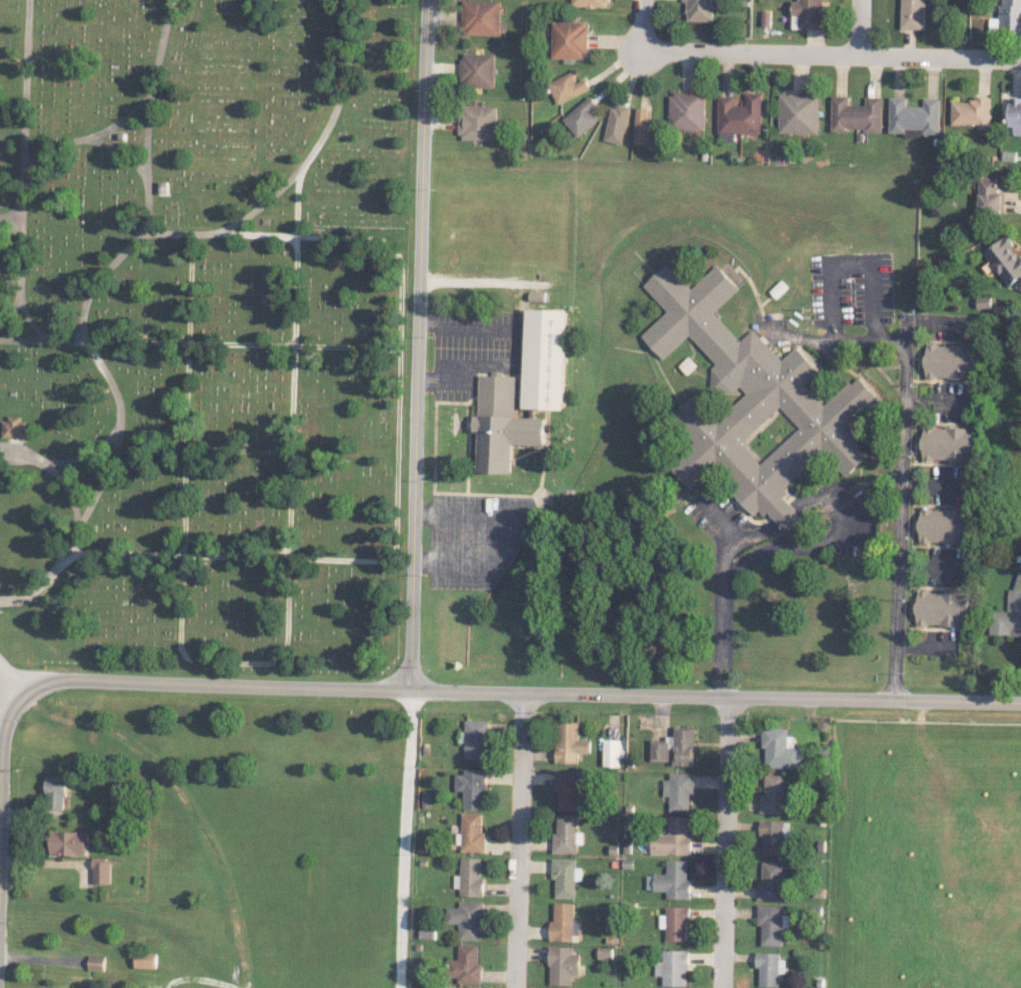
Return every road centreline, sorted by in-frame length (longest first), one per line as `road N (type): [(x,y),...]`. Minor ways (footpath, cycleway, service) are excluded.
road 1 (secondary): [(21,698),(66,679),(1020,702)]
road 2 (tertiary): [(410,688),(428,0)]
road 3 (residential): [(643,51),(1020,58)]
road 4 (residential): [(894,699),(907,324)]
road 5 (residential): [(515,987),(523,692)]
road 6 (residential): [(723,987),(731,696)]
road 7 (secondary): [(0,891),(3,736),(21,698)]

